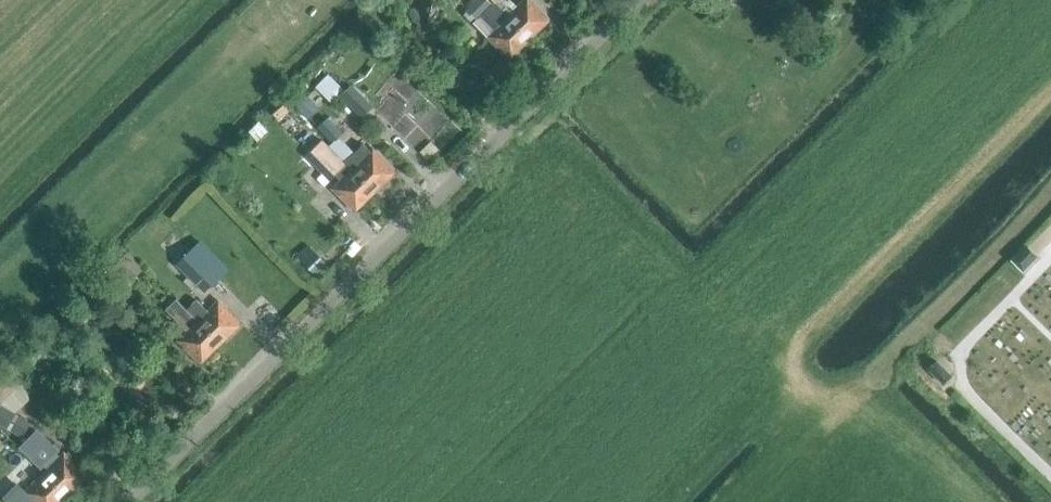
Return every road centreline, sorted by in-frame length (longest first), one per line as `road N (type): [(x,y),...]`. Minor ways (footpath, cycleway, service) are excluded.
road 1 (unclassified): [(127,501),(629,0)]

